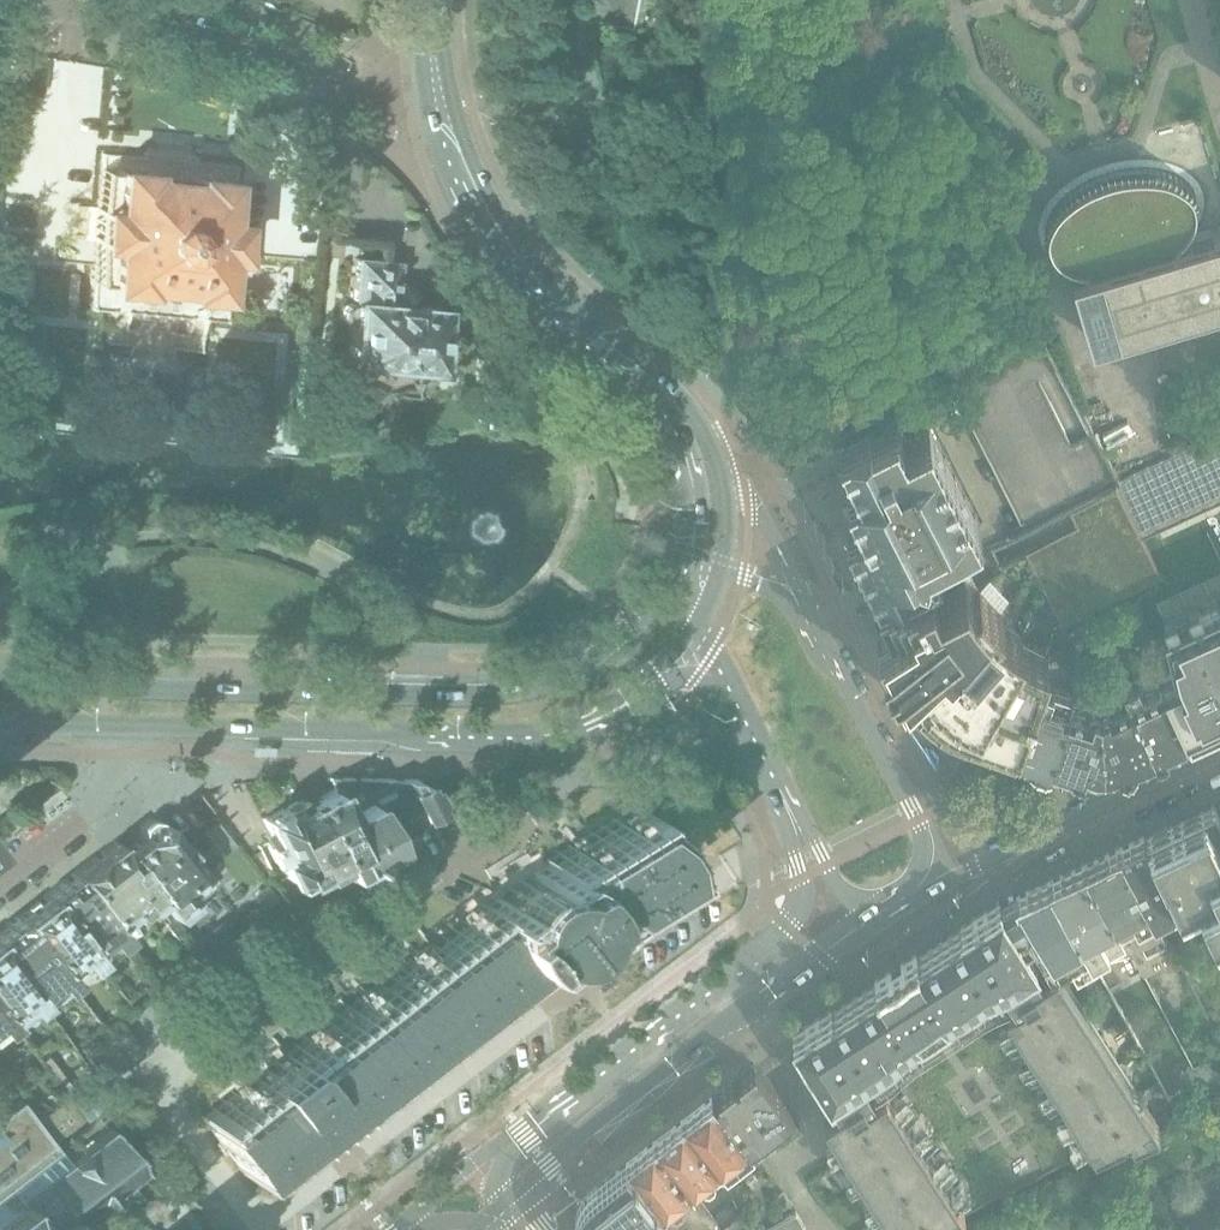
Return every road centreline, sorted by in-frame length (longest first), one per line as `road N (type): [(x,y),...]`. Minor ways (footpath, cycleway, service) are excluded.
road 1 (secondary): [(682,569),(589,663),(515,690),(449,696),(0,688)]
road 2 (secondary): [(105,727),(544,739),(628,703),(694,641)]
road 3 (tertiary): [(796,826),(802,881),(790,923),(470,1172)]
road 4 (tertiary): [(503,1209),(895,905)]
road 5 (residential): [(441,103),(374,98),(265,56),(0,3)]
road 6 (tertiary): [(895,905),(1219,753)]
road 7 (secondary): [(647,375),(541,280),(483,202),(441,103)]
road 8 (tertiary): [(895,905),(918,863),(920,821),(814,615)]
road 9 (tertiary): [(694,641),(796,826)]
road 10 (residential): [(105,727),(97,798),(0,881)]
road 11 (secondary): [(647,375),(693,474),(688,558)]
road 12 (tertiary): [(814,615),(786,553),(729,490)]
road 13 (secondary): [(729,490),(706,424),(647,375)]
road 14 (tertiary): [(796,826),(851,898),(895,905)]

